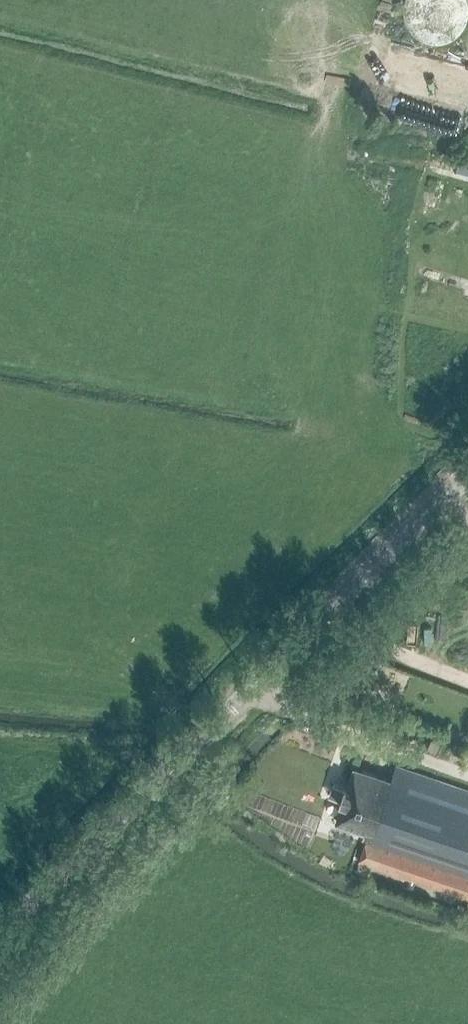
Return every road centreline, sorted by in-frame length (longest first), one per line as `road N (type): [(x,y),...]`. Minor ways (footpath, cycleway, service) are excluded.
road 1 (tertiary): [(0,928),(467,477)]

